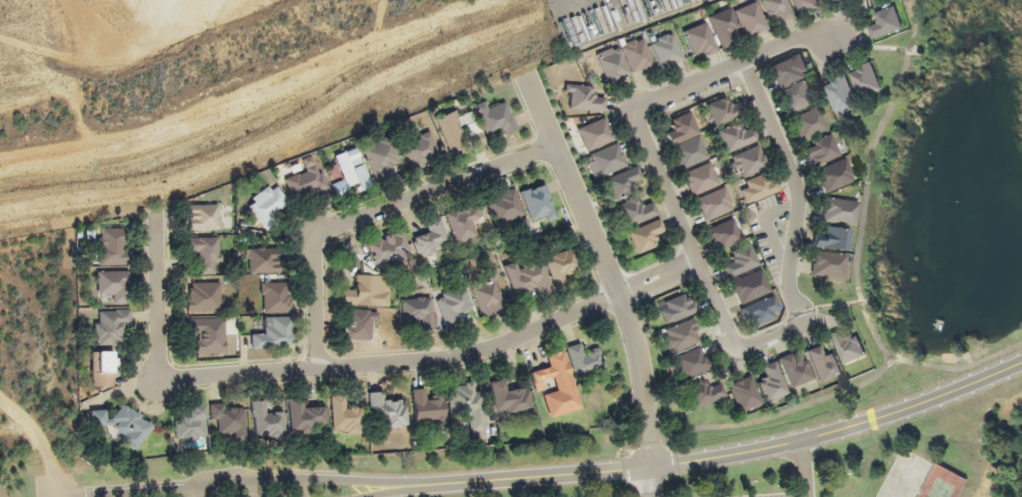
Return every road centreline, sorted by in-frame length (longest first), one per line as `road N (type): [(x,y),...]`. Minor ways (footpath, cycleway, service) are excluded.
road 1 (residential): [(706,271),(434,375),(171,397)]
road 2 (residential): [(538,87),(633,303),(653,496)]
road 3 (residential): [(646,119),(745,362),(815,335),(796,274)]
road 4 (residential): [(324,379),(324,239),(569,151)]
road 5 (residential): [(651,468),(864,421),(1021,362)]
road 6 (residential): [(394,485),(336,477),(56,495)]
road 7 (residential): [(651,468),(394,485)]
road 8 (residential): [(796,274),(809,199),(754,72)]
road 9 (residential): [(171,397),(164,229)]

